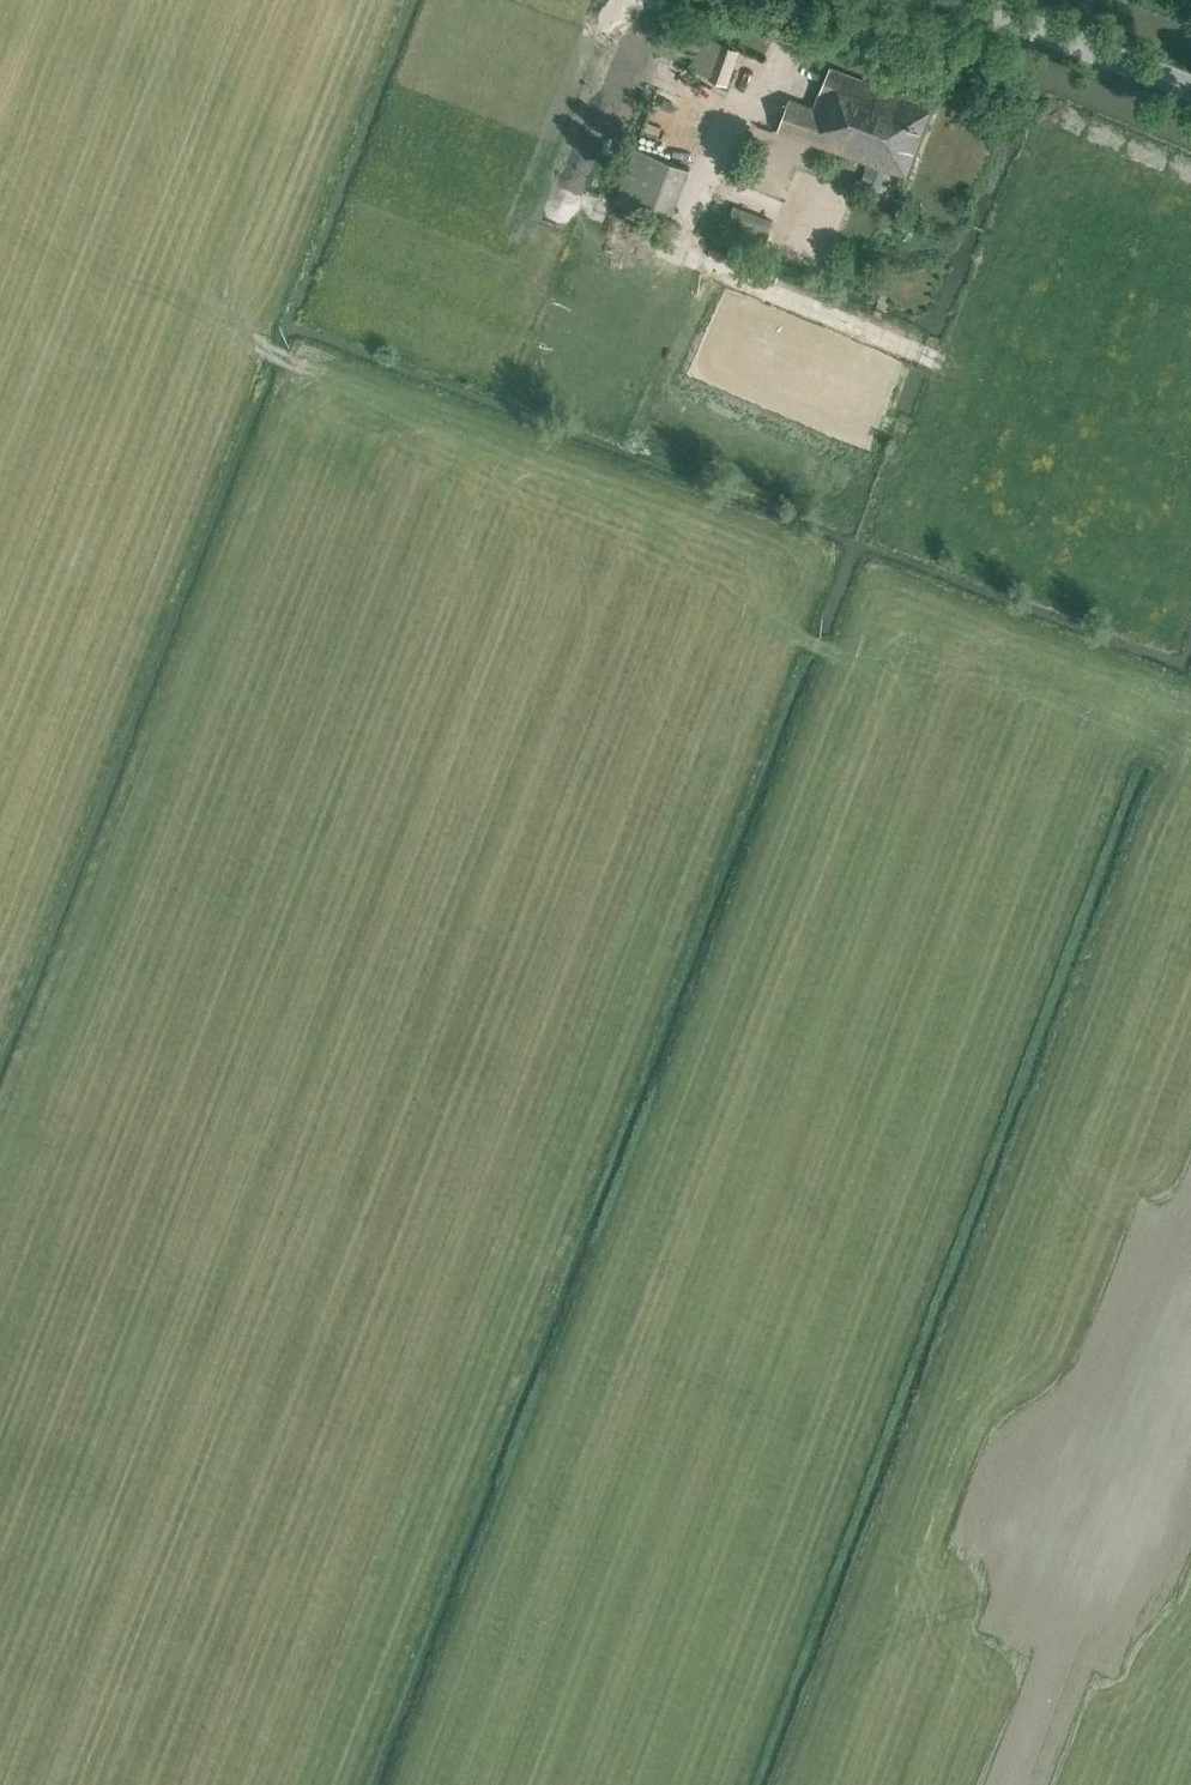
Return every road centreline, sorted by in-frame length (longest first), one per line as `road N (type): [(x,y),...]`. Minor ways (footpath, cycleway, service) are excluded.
road 1 (unclassified): [(1190,87),(964,0)]

